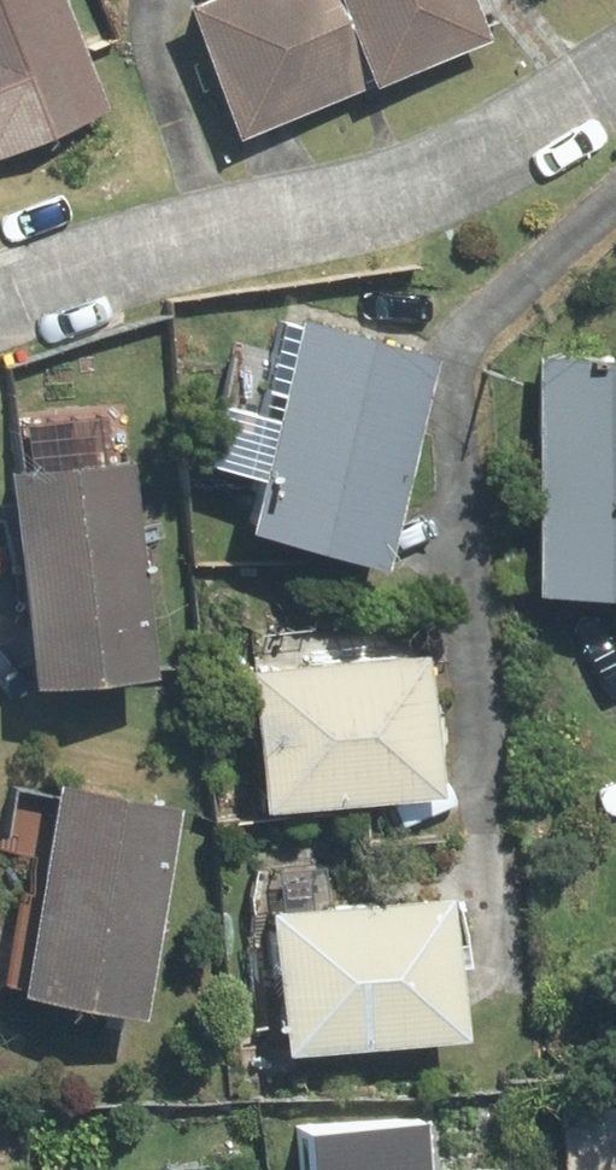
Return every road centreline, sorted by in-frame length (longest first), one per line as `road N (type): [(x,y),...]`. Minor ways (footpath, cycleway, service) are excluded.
road 1 (residential): [(0,301),(243,230),(420,191),(615,87)]

